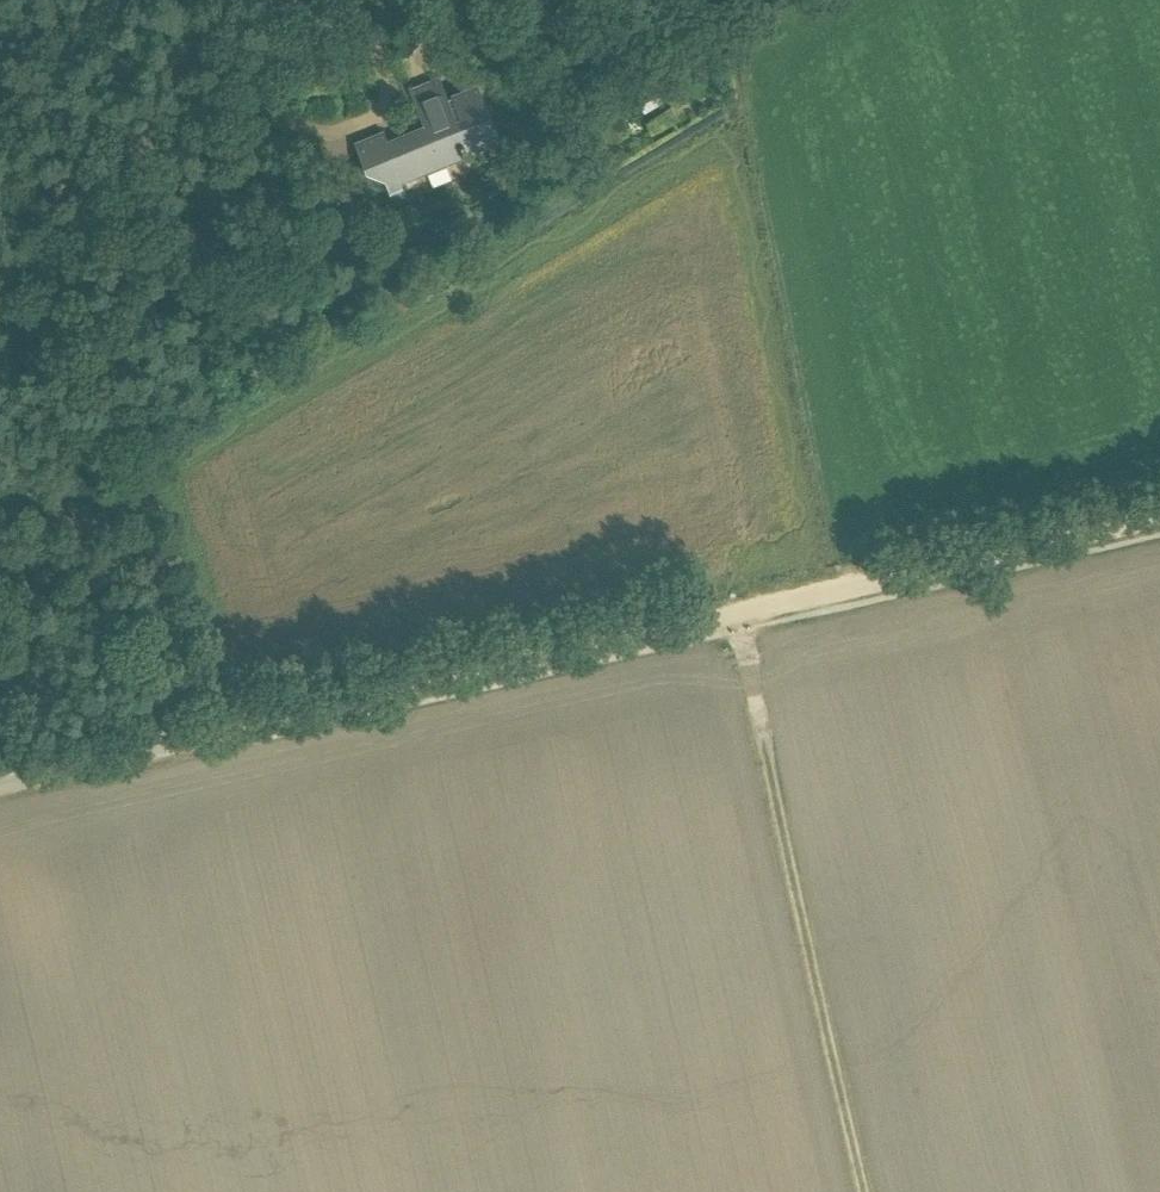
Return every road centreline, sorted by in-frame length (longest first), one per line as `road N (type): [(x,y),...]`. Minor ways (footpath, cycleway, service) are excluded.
road 1 (track): [(737,631),(864,1191)]
road 2 (track): [(201,741),(731,615)]
road 3 (track): [(731,615),(1159,521)]
road 4 (unclassified): [(0,786),(201,741)]

